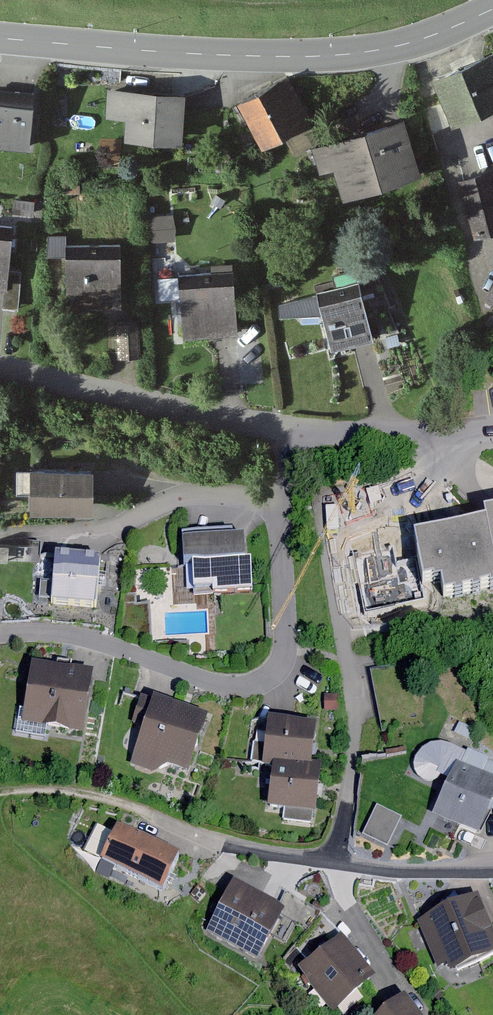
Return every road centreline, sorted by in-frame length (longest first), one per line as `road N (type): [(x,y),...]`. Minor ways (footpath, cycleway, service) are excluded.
road 1 (tertiary): [(0,37),(305,56),(427,38),(492,10)]
road 2 (residential): [(285,504),(285,653),(257,686),(223,683),(74,632),(0,633)]
road 3 (residential): [(151,816),(209,840),(404,871),(492,864)]
road 4 (residential): [(290,433),(0,369)]
road 5 (residential): [(285,504),(195,494),(127,527),(17,536)]
road 6 (residential): [(492,430),(290,433)]
road 7 (track): [(0,793),(90,794),(151,816)]

